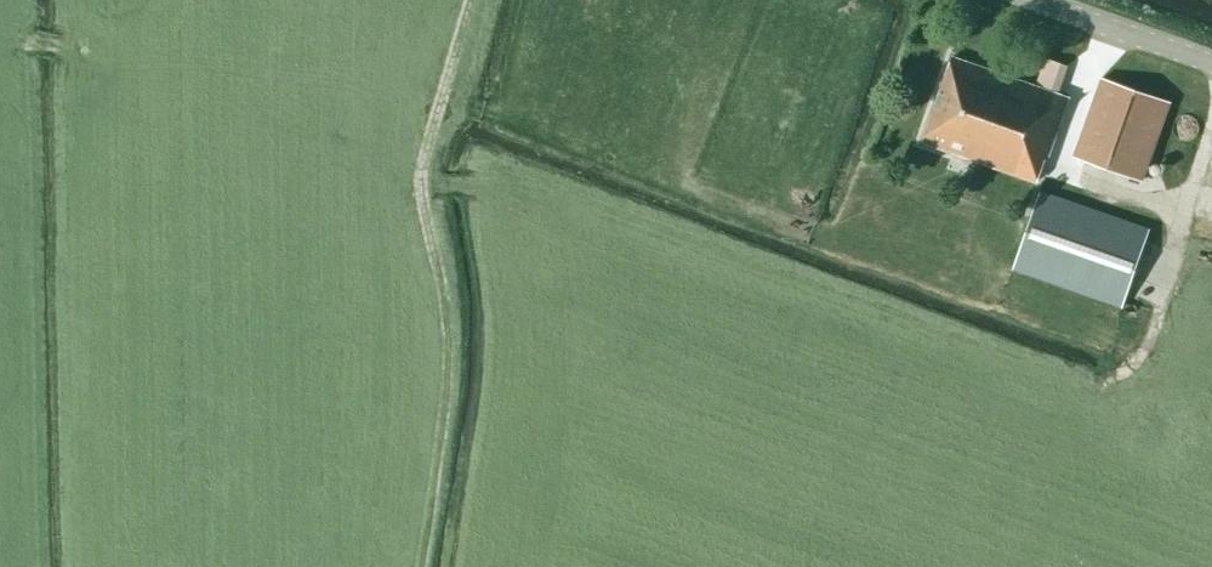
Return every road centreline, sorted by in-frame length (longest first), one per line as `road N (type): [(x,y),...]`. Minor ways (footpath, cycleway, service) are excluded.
road 1 (unclassified): [(1211,63),(1031,0)]

